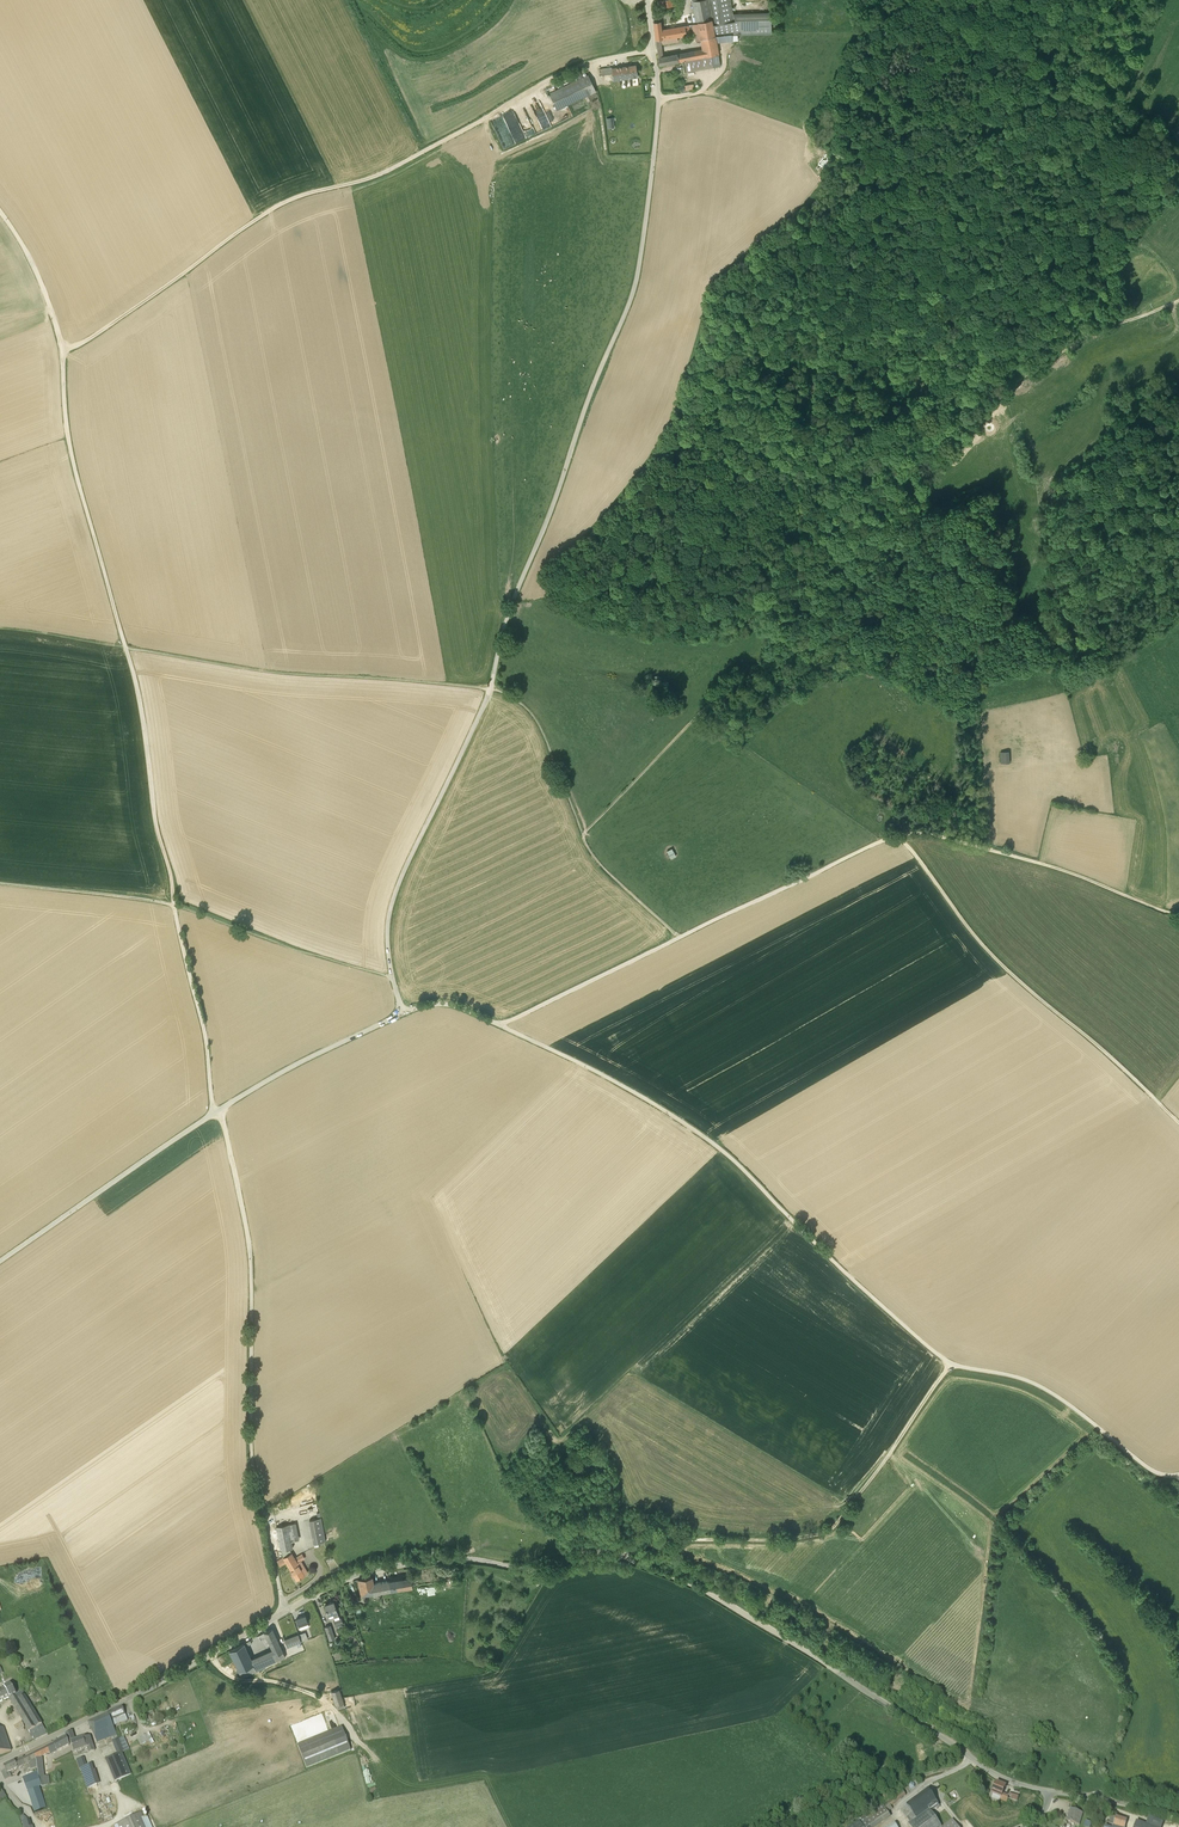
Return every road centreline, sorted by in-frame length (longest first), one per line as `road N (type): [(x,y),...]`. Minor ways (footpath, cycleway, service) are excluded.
road 1 (tertiary): [(1178,1816),(1007,1780),(710,1593),(603,1553),(540,1570),(444,1559),(354,1575),(0,1760)]
road 2 (unclassified): [(403,1014),(387,942),(395,891),(488,695),(511,605),(635,285),(658,105),(647,0)]
road 3 (track): [(582,834),(713,700),(760,663),(789,611),(940,470),(1000,397),(1088,334),(1178,300)]
road 4 (unclassified): [(953,1363),(679,1120),(458,1006),(430,1004),(403,1014)]
road 5 (track): [(61,348),(98,333),(281,204),(381,173),(570,69),(653,50)]
road 6 (track): [(217,1111),(248,1235),(252,1465),(285,1611)]
road 7 (unclassified): [(0,1261),(255,1088),(403,1014)]
road 8 (track): [(125,647),(69,443),(56,325),(0,211)]
road 9 (track): [(953,1363),(828,1531),(663,1542),(614,1555)]
road 10 (track): [(899,835),(991,954),(1178,1123)]
road 11 (track): [(125,647),(274,672),(490,690)]
road 12 (track): [(899,835),(932,834),(1022,858),(1178,914)]
road 13 (track): [(174,904),(125,647)]
road 14 (unclassified): [(953,1363),(1034,1383),(1149,1468),(1178,1475)]
road 15 (track): [(679,937),(899,835)]
road 16 (track): [(392,977),(174,904)]
road 17 (track): [(217,1111),(174,904)]
road 18 (track): [(679,937),(497,1024)]
road 19 (track): [(960,1768),(788,1826)]
road 20 (track): [(492,685),(539,725),(582,834)]
road 21 (track): [(0,883),(174,904)]
road 22 (track): [(582,834),(604,868),(679,937)]

